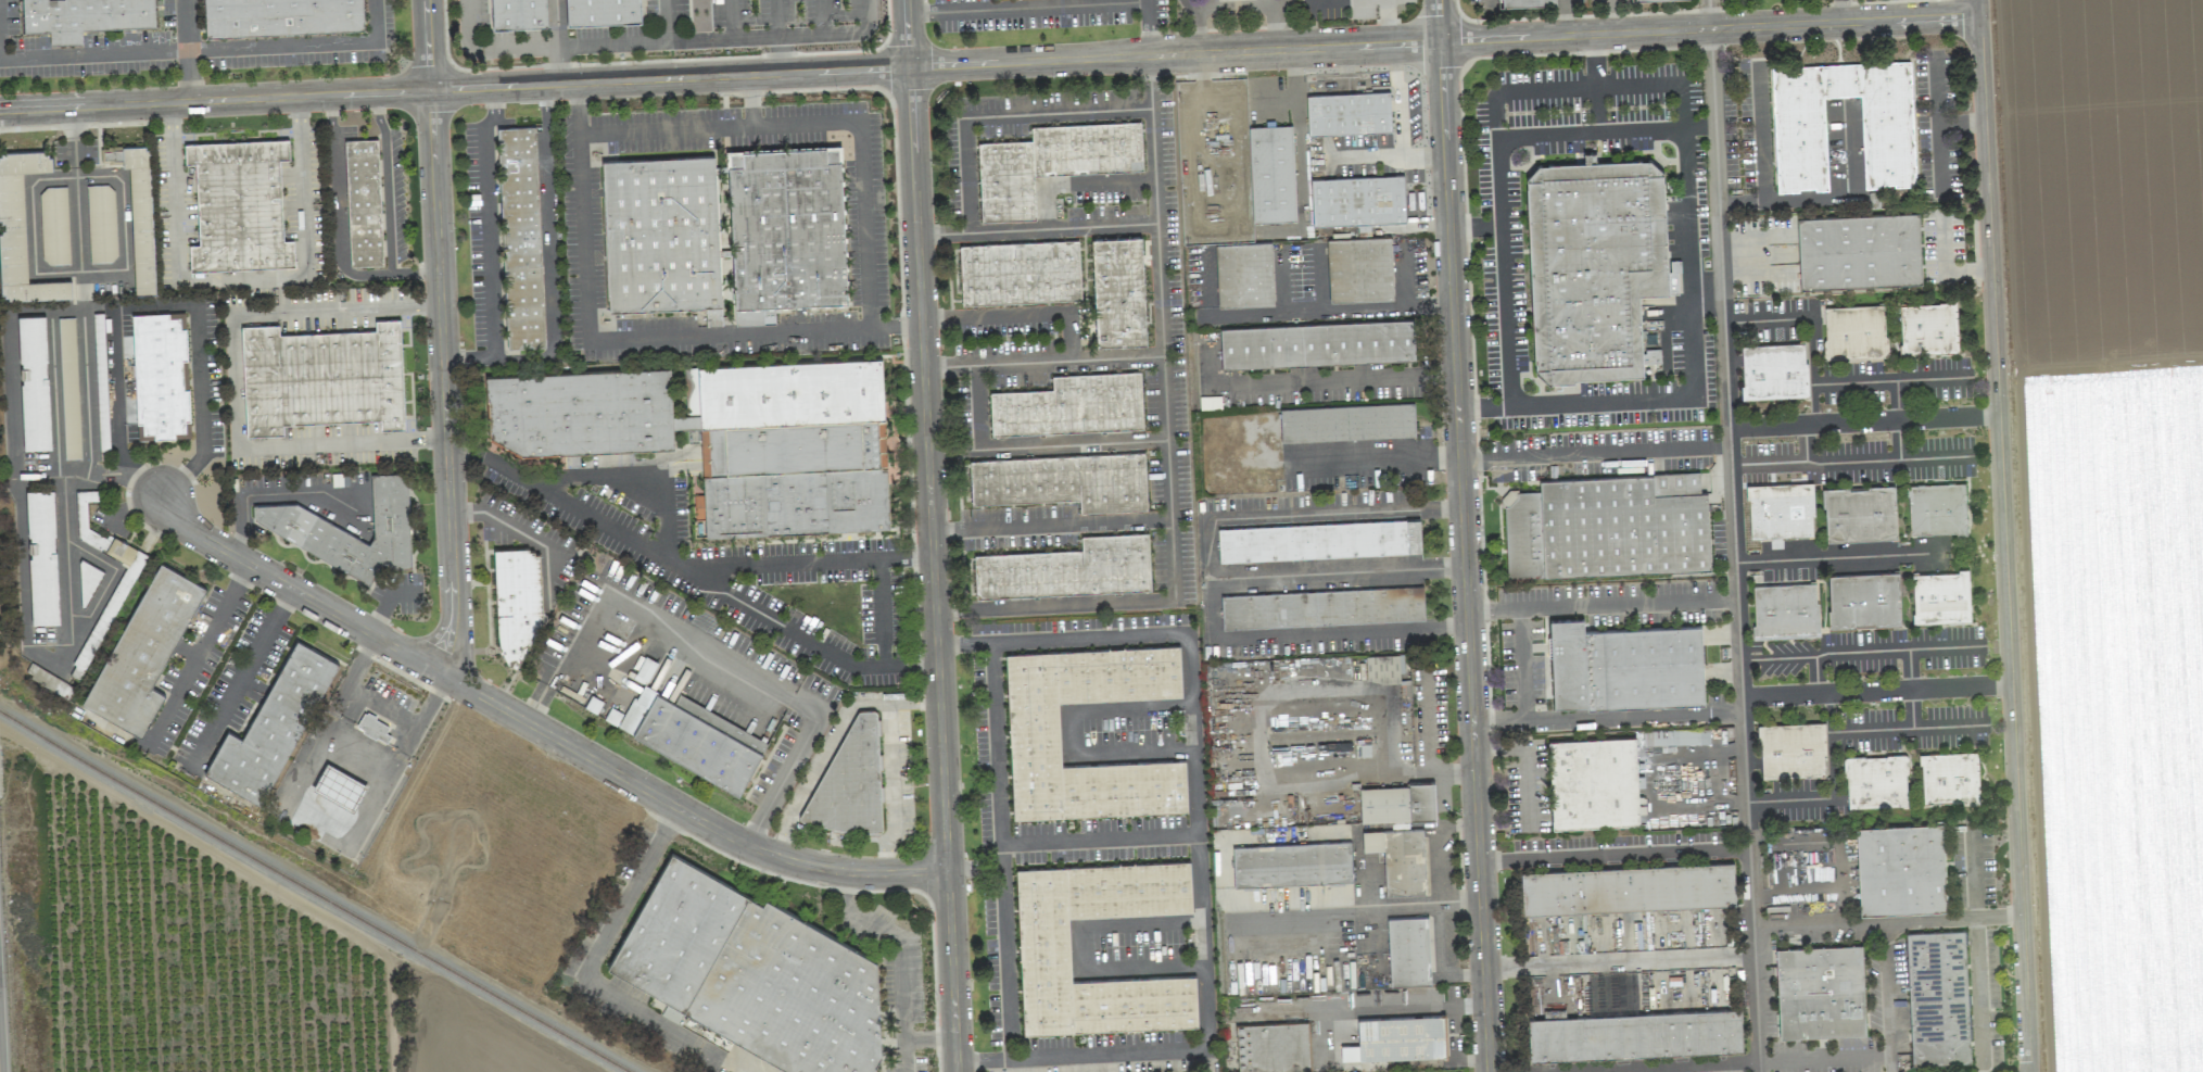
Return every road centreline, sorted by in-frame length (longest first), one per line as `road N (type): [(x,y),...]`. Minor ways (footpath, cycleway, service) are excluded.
road 1 (tertiary): [(1982,16),(0,111)]
road 2 (residential): [(1437,0),(1488,1071)]
road 3 (residential): [(1981,0),(2030,1071)]
road 4 (residential): [(947,871),(849,874),(747,845),(189,531),(161,499)]
road 5 (residential): [(905,0),(947,871)]
road 6 (residential): [(425,0),(458,683)]
road 7 (residential): [(947,871),(956,1071)]

